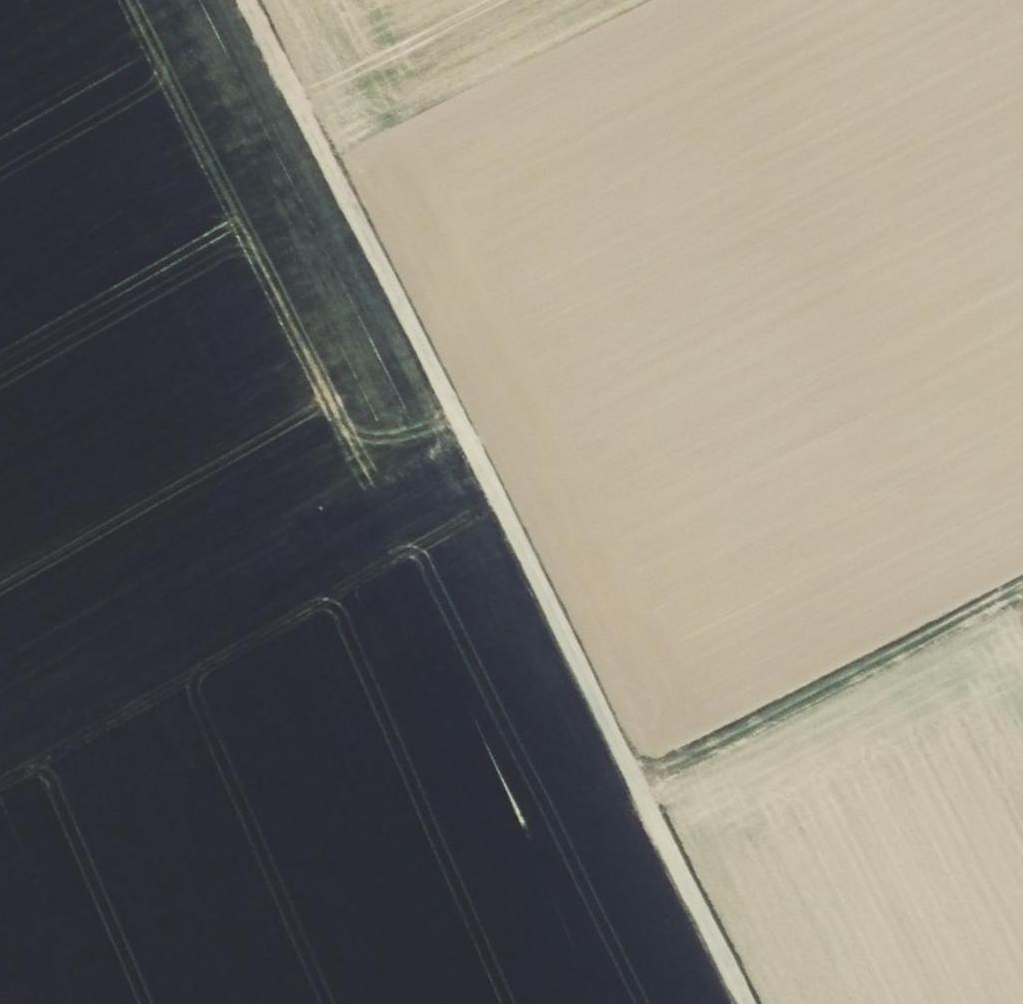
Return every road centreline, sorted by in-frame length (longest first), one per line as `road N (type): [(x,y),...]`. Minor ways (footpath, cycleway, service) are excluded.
road 1 (track): [(745,1003),(248,0)]
road 2 (track): [(639,787),(1022,590)]

